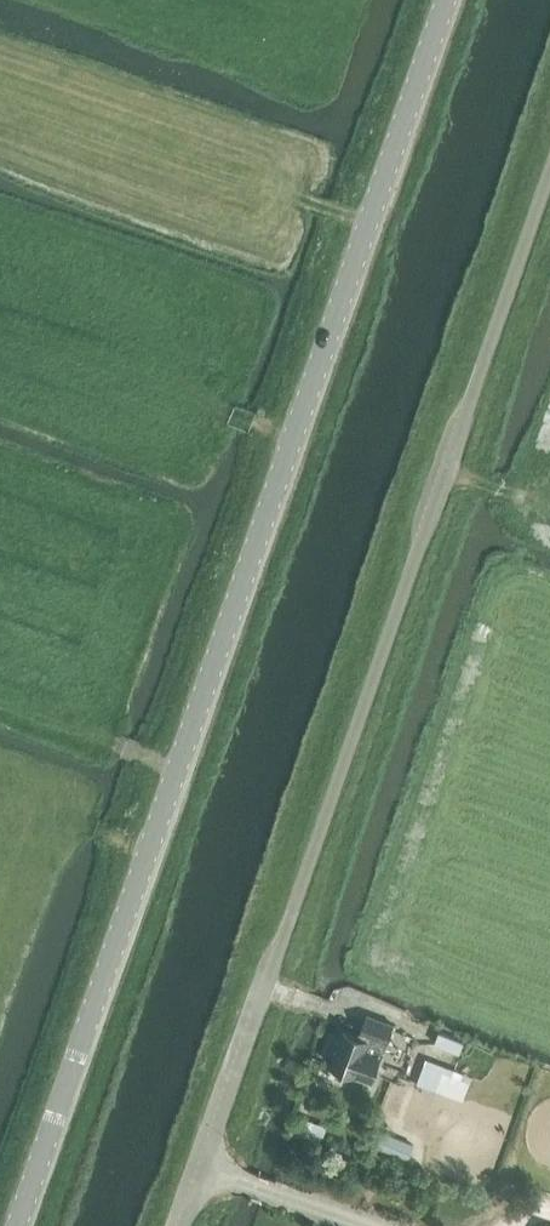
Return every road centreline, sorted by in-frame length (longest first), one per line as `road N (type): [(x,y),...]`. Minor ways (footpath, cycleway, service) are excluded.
road 1 (tertiary): [(15,1225),(443,0)]
road 2 (unclassified): [(183,1225),(453,476),(549,177)]

